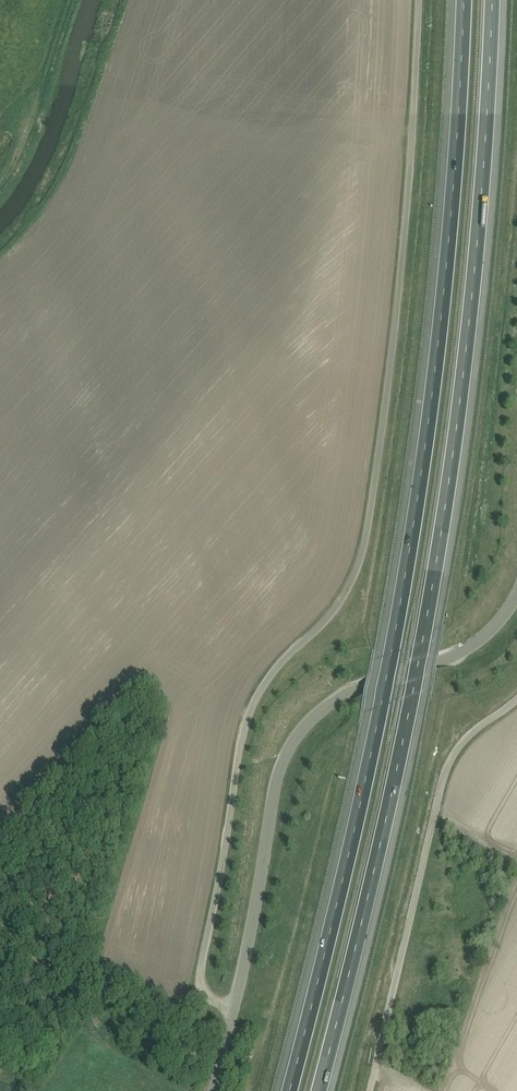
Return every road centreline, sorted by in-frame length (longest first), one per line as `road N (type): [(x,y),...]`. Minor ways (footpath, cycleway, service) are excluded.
road 1 (motorway): [(464,0),(420,495),(356,833),(289,1090)]
road 2 (motorway): [(317,1090),(378,855),(445,507),(473,273),(492,0)]
road 3 (unclassified): [(236,1007),(211,997),(201,972),(243,724),(256,693),(323,623),(363,561),(404,253),(420,0)]
road 4 (unclassified): [(236,1007),(272,801),(294,737),(347,692),(468,648),(497,626),(516,594)]
road 5 (unclassified): [(366,1090),(444,782),(475,730),(516,698)]
road 6 (track): [(0,184),(33,130),(77,0)]

